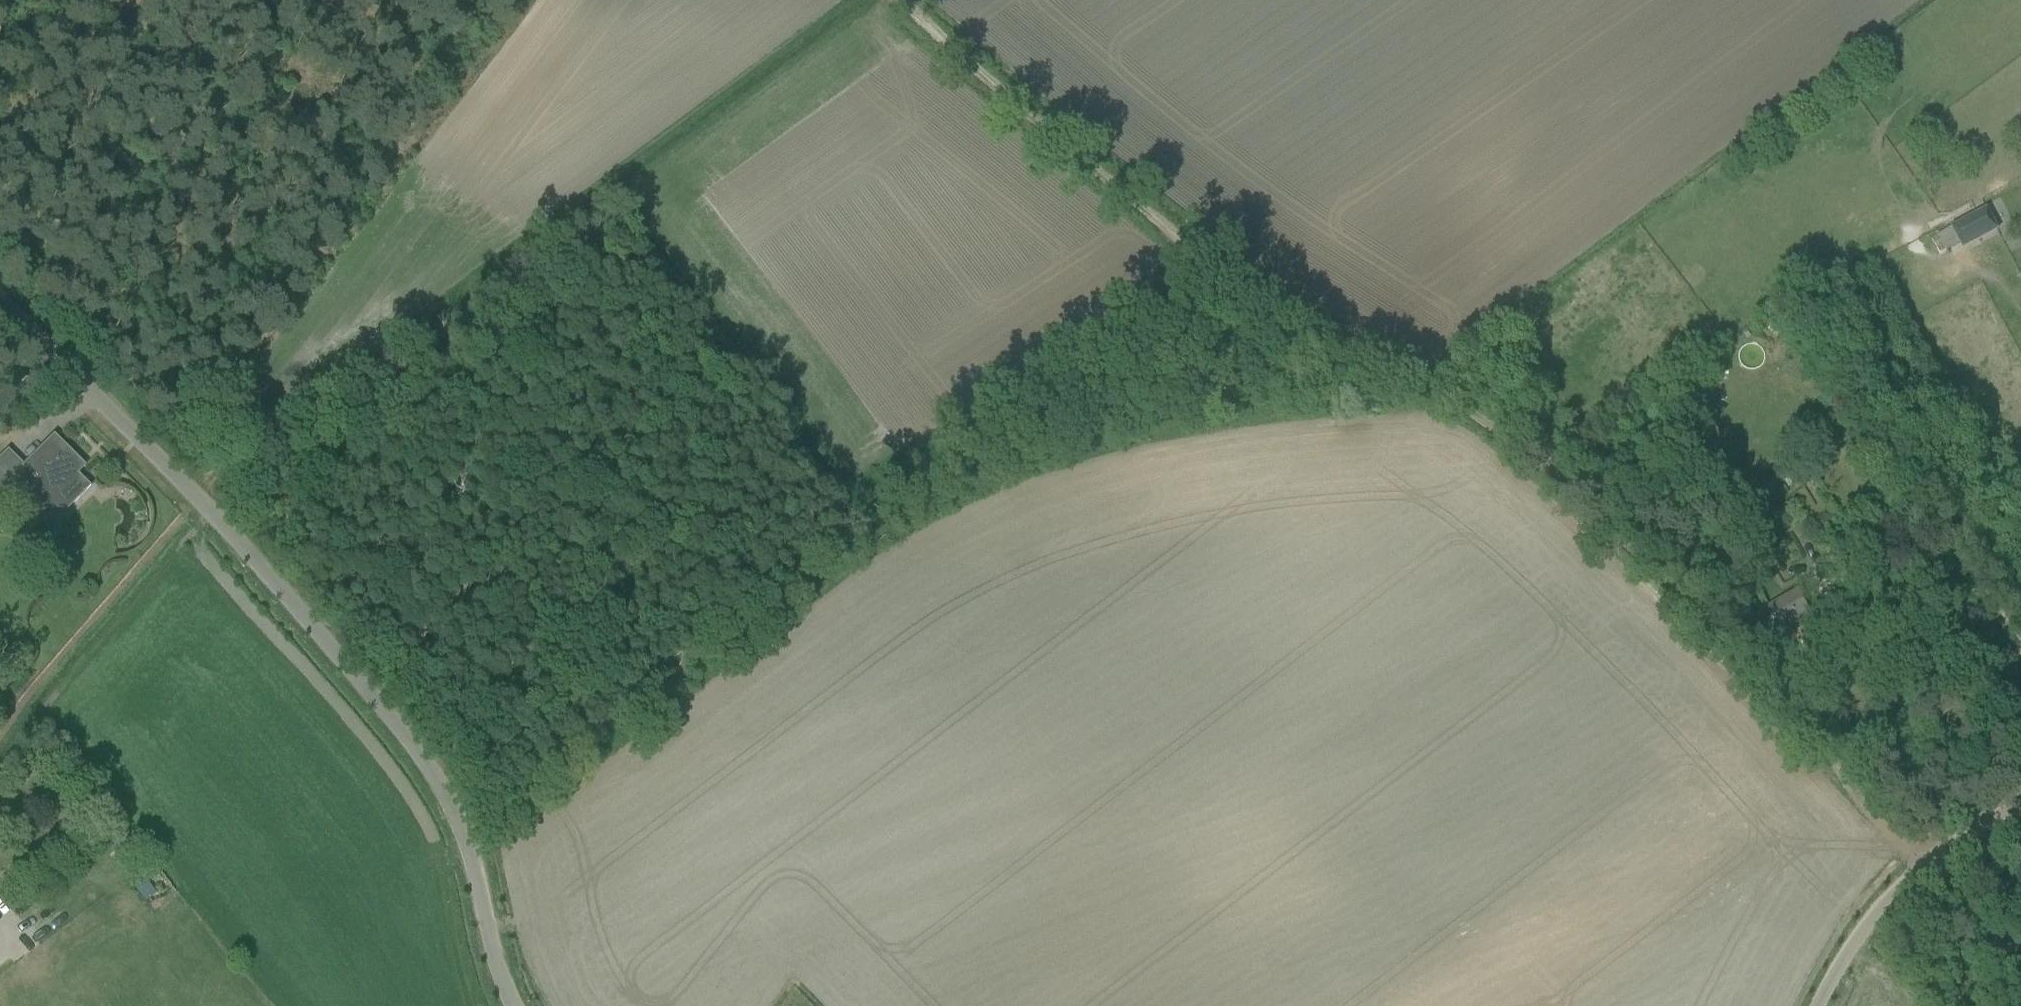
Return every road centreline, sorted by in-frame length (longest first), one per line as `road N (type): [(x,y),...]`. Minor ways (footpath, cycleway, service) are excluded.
road 1 (track): [(1945,864),(1726,631),(1628,539),(1495,429),(1192,254),(969,68),(902,0)]
road 2 (unclassified): [(533,1005),(479,844),(452,790),(202,503),(0,307)]
road 3 (unclassified): [(1828,1005),(1887,914),(1964,848),(2020,813)]

